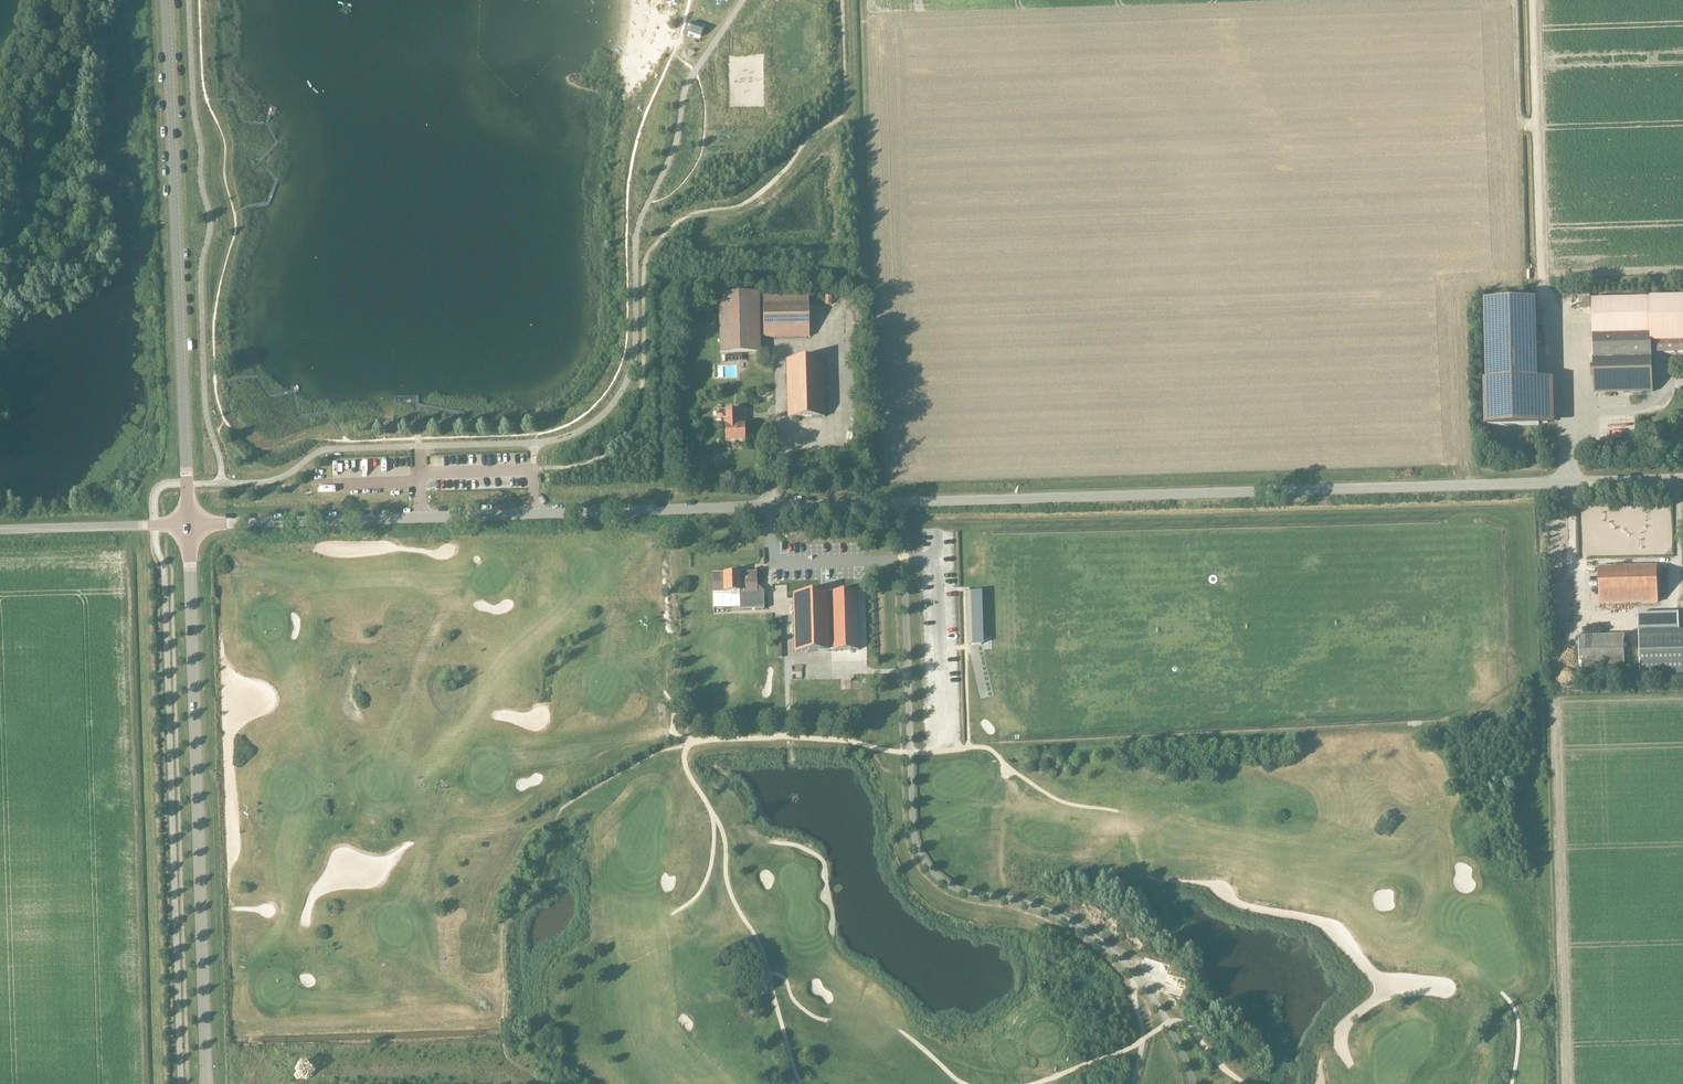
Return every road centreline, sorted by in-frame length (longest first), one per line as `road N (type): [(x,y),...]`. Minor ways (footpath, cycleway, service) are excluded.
road 1 (unclassified): [(1682,479),(188,524)]
road 2 (track): [(544,1083),(506,1058),(504,915),(535,874),(561,809),(660,751),(702,740),(783,738),(901,753),(982,747),(1058,800),(1113,810)]
road 3 (track): [(531,469),(591,462),(629,426),(642,379),(644,266),(662,234),(692,213),(748,202),(841,116),(841,0)]
road 4 (unclassified): [(206,1083),(188,524)]
road 5 (unclassified): [(188,524),(166,0)]
road 6 (track): [(643,278),(859,272),(855,133),(842,115)]
road 7 (track): [(711,814),(724,840),(731,895),(763,953),(800,1083)]
road 8 (track): [(0,261),(32,211),(37,174),(27,113),(69,0)]
road 9 (track): [(672,914),(706,881),(713,823),(686,770),(690,743),(673,731),(664,691)]
road 10 (track): [(1033,1083),(1178,1021),(1244,1083)]
road 11 (unclassified): [(188,524),(0,529)]

